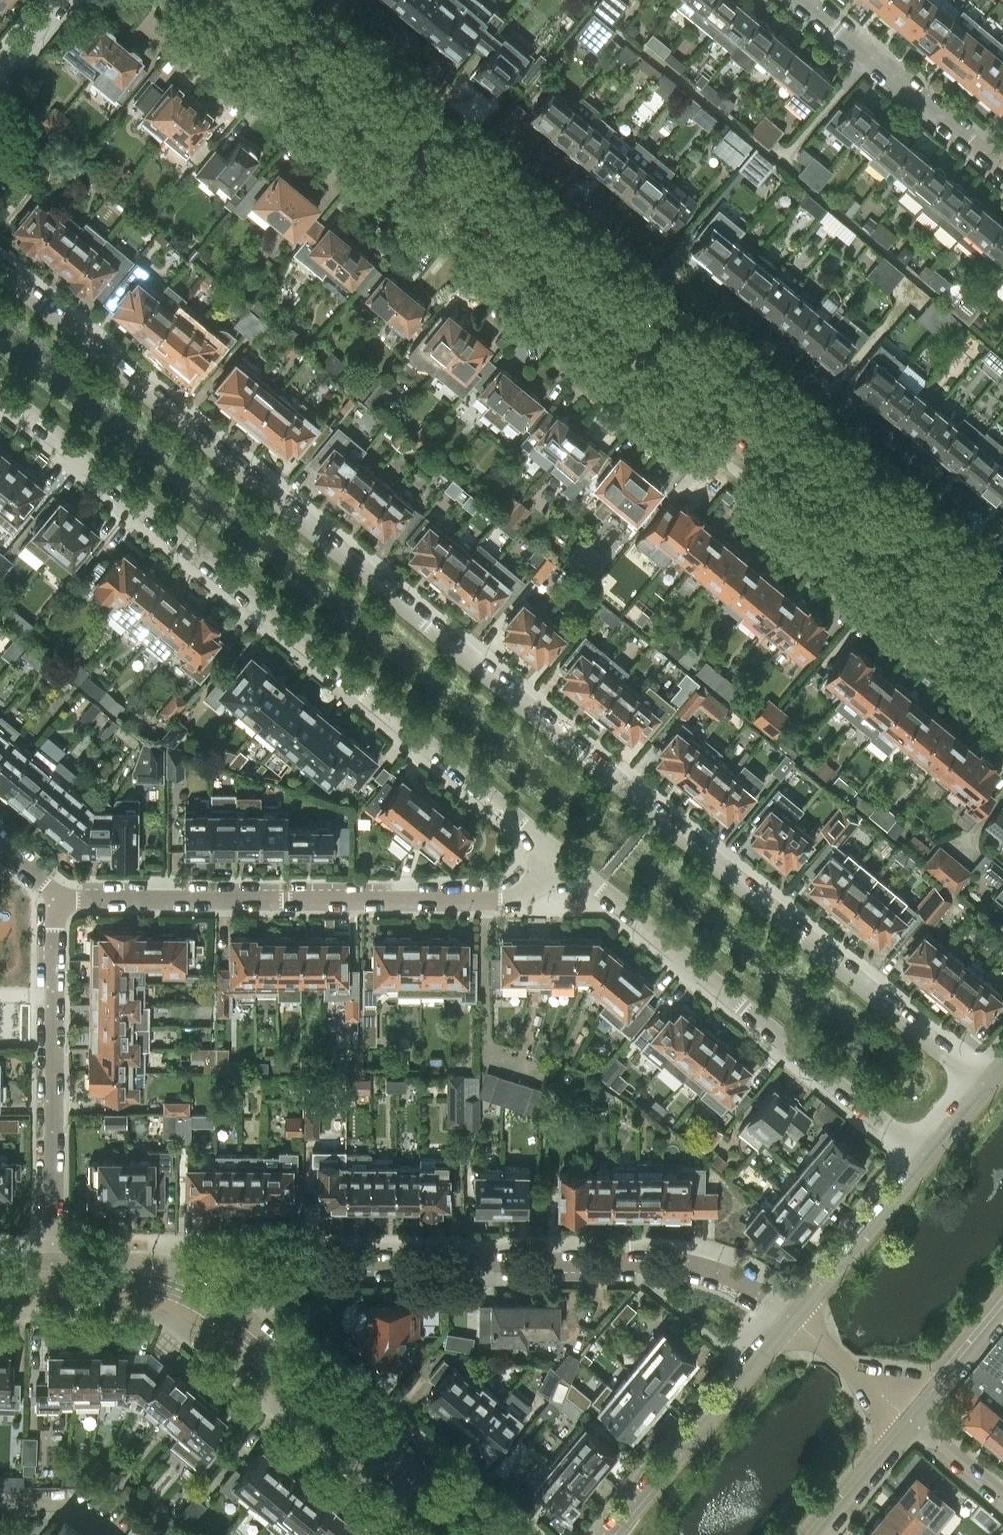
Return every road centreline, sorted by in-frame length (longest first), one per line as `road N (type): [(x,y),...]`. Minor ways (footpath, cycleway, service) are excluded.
road 1 (residential): [(987,1085),(0,271)]
road 2 (secondary): [(1002,630),(237,0)]
road 3 (residential): [(0,390),(567,860)]
road 4 (residential): [(790,1320),(709,1268),(675,1262),(294,1262),(250,1275),(215,1315)]
road 5 (residential): [(58,897),(480,898),(527,893),(567,860)]
road 6 (residential): [(567,860),(926,1160)]
road 7 (residential): [(50,1279),(58,897)]
road 8 (tertiary): [(485,1534),(215,1315)]
road 9 (tertiary): [(790,1320),(619,1534)]
road 10 (residential): [(806,0),(1002,164)]
road 11 (tertiary): [(926,1160),(790,1320)]
road 12 (tertiary): [(215,1315),(167,1286),(50,1279)]
road 13 (residential): [(910,1421),(790,1320)]
road 14 (tertiary): [(815,1534),(910,1421)]
road 15 (tertiary): [(910,1421),(1002,1311)]
road 16 (residential): [(130,1534),(86,1499),(0,1501)]
road 17 (residential): [(910,1421),(1002,1499)]

